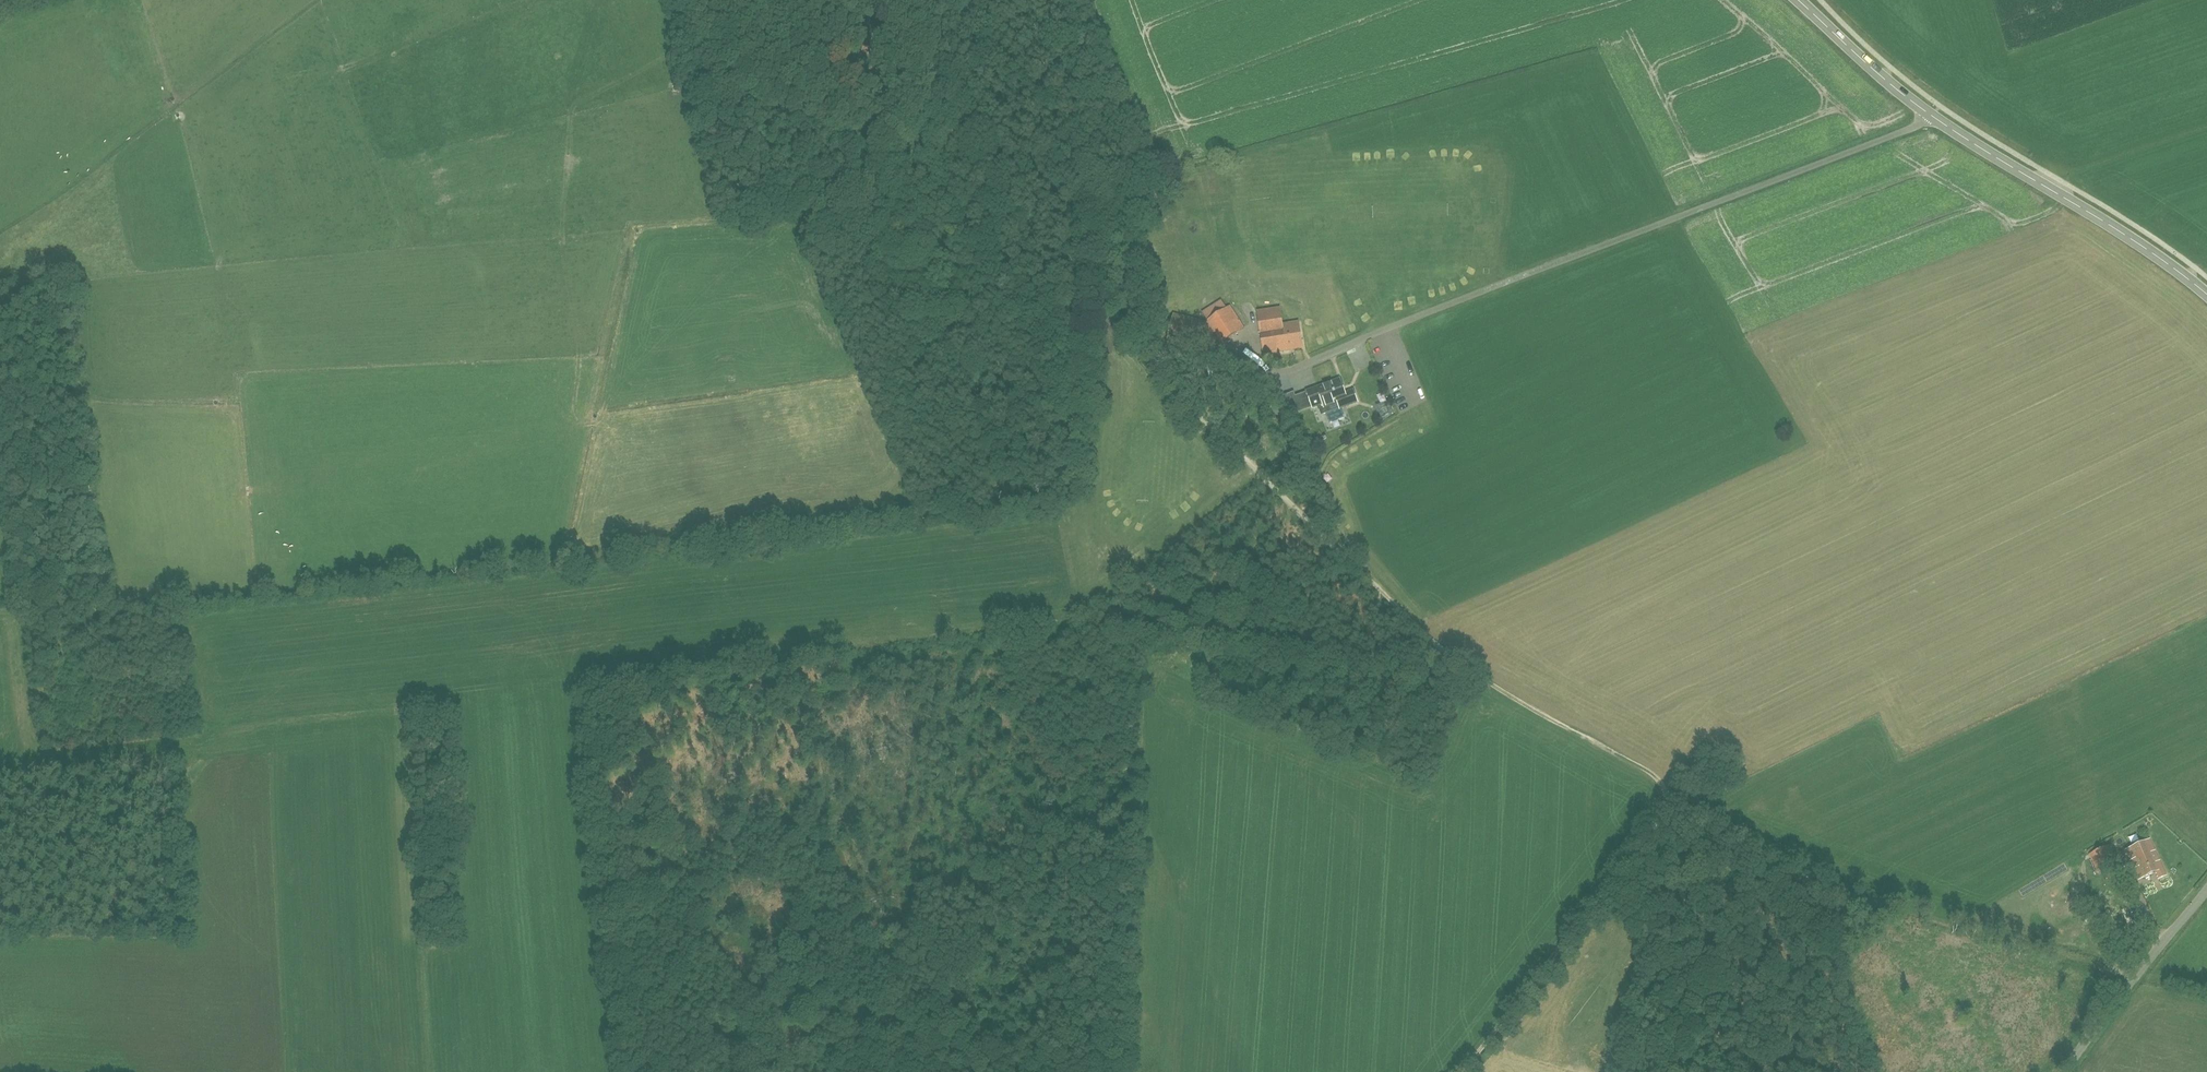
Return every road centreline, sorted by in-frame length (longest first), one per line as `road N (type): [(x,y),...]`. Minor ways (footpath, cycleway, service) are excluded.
road 1 (track): [(1383,597),(1186,408),(1115,328),(1113,242),(1121,219),(1151,190),(1154,171),(1087,0)]
road 2 (track): [(1458,1071),(1652,820),(1659,799),(1646,779),(1494,685),(1383,597)]
road 3 (secondary): [(2206,296),(2142,246),(1932,117),(1797,0)]
road 4 (unclassified): [(2062,1071),(2206,890)]

